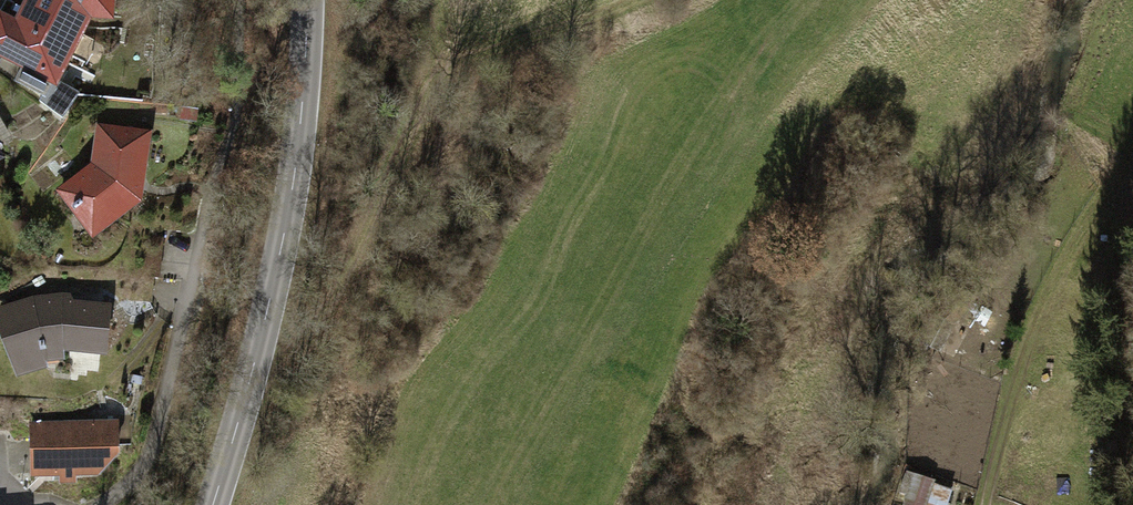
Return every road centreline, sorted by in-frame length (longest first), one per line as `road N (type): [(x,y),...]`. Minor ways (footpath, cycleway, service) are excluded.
road 1 (track): [(257,381),(302,344),(340,288),(400,144),(451,71),(636,0)]
road 2 (secondary): [(219,504),(264,355),(294,203),(308,0)]
road 3 (track): [(992,504),(1032,327),(1091,180)]

